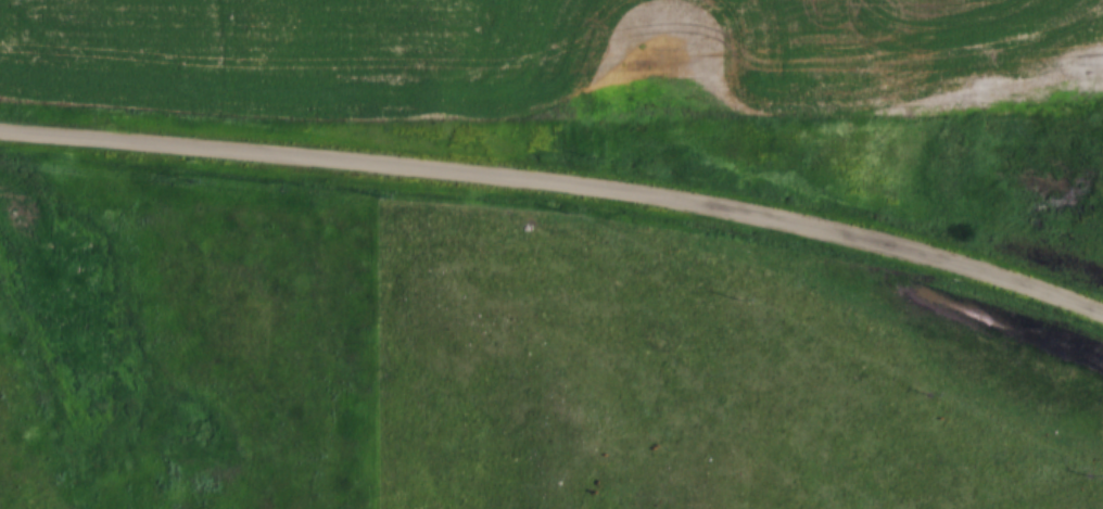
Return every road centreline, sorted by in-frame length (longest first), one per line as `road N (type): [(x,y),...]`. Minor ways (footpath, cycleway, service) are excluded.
road 1 (residential): [(1102,313),(903,249),(649,195),(393,163),(27,131)]

